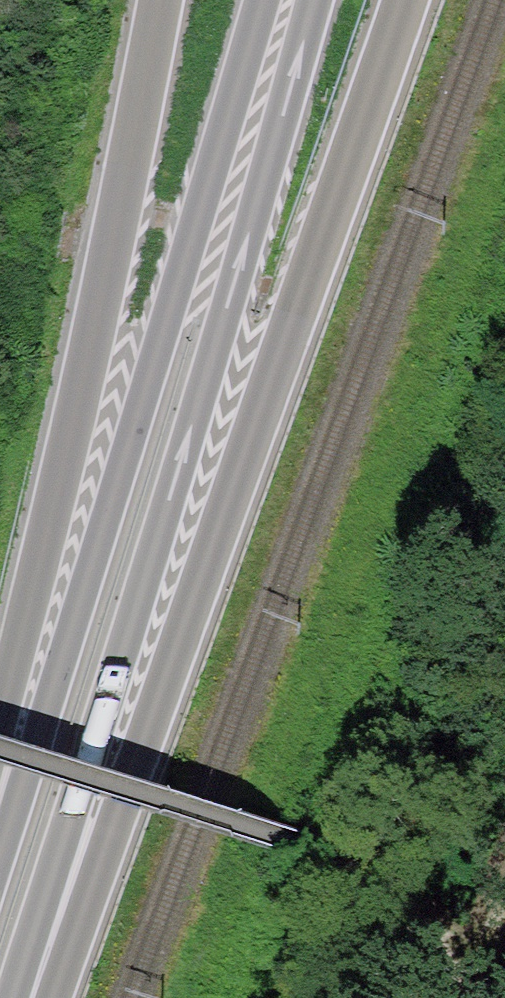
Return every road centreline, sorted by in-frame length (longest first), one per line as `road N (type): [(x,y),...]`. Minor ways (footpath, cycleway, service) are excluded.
road 1 (motorway): [(39,997),(403,0)]
road 2 (motorway): [(28,997),(218,337),(289,0)]
road 3 (motorway): [(286,0),(164,328),(0,815)]
road 4 (motorway): [(158,0),(0,733)]
road 5 (track): [(322,853),(0,751)]
road 6 (track): [(322,853),(416,919),(472,978),(472,997)]

